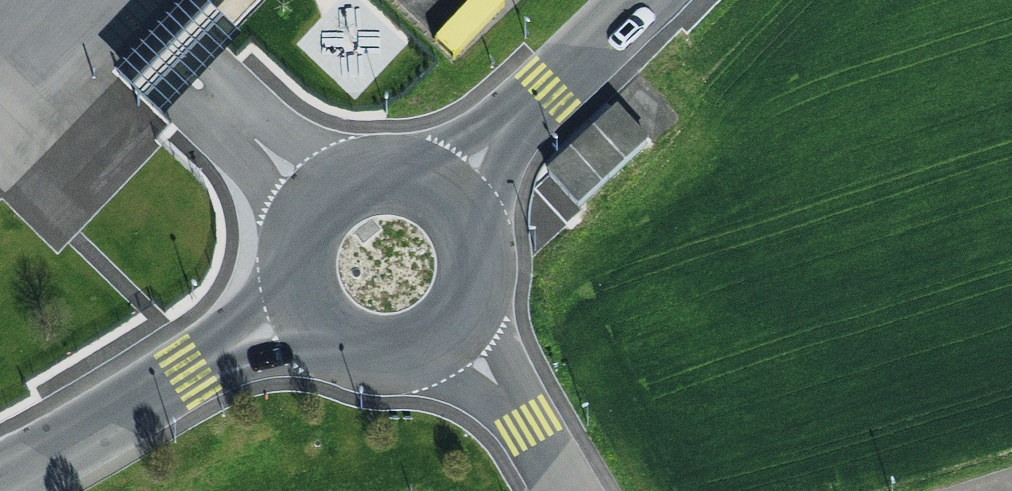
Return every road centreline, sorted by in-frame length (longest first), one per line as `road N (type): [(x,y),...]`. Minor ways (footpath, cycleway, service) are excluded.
road 1 (tertiary): [(0,485),(314,312)]
road 2 (tertiary): [(439,200),(639,0)]
road 3 (tertiary): [(439,200),(395,182),(371,183),(328,204),(304,243),(304,290),(314,312)]
road 4 (residential): [(571,490),(529,424),(446,327)]
road 5 (tertiary): [(314,312),(330,331),(376,351),(401,350),(446,327)]
road 6 (tertiary): [(446,327),(460,308),(471,262),(456,218),(439,200)]

